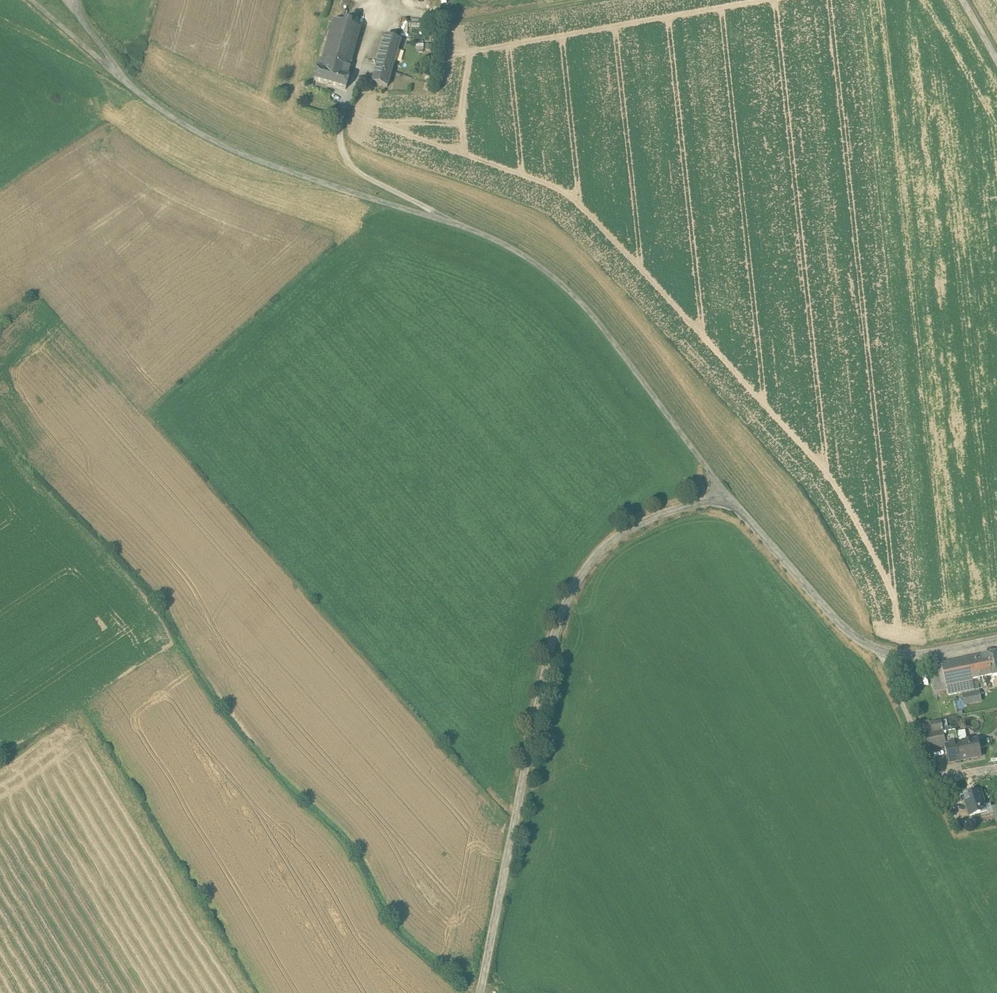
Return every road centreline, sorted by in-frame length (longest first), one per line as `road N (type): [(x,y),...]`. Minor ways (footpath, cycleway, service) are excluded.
road 1 (unclassified): [(121,79),(223,148),(521,255),(595,321),(726,497)]
road 2 (unclassified): [(480,992),(563,607),(606,543),(654,518),(726,497)]
road 3 (unclassified): [(726,497),(843,628),(881,653)]
road 4 (unclassified): [(962,827),(881,653)]
road 5 (track): [(574,0),(453,21),(442,0)]
road 6 (unclassified): [(29,0),(121,79)]

